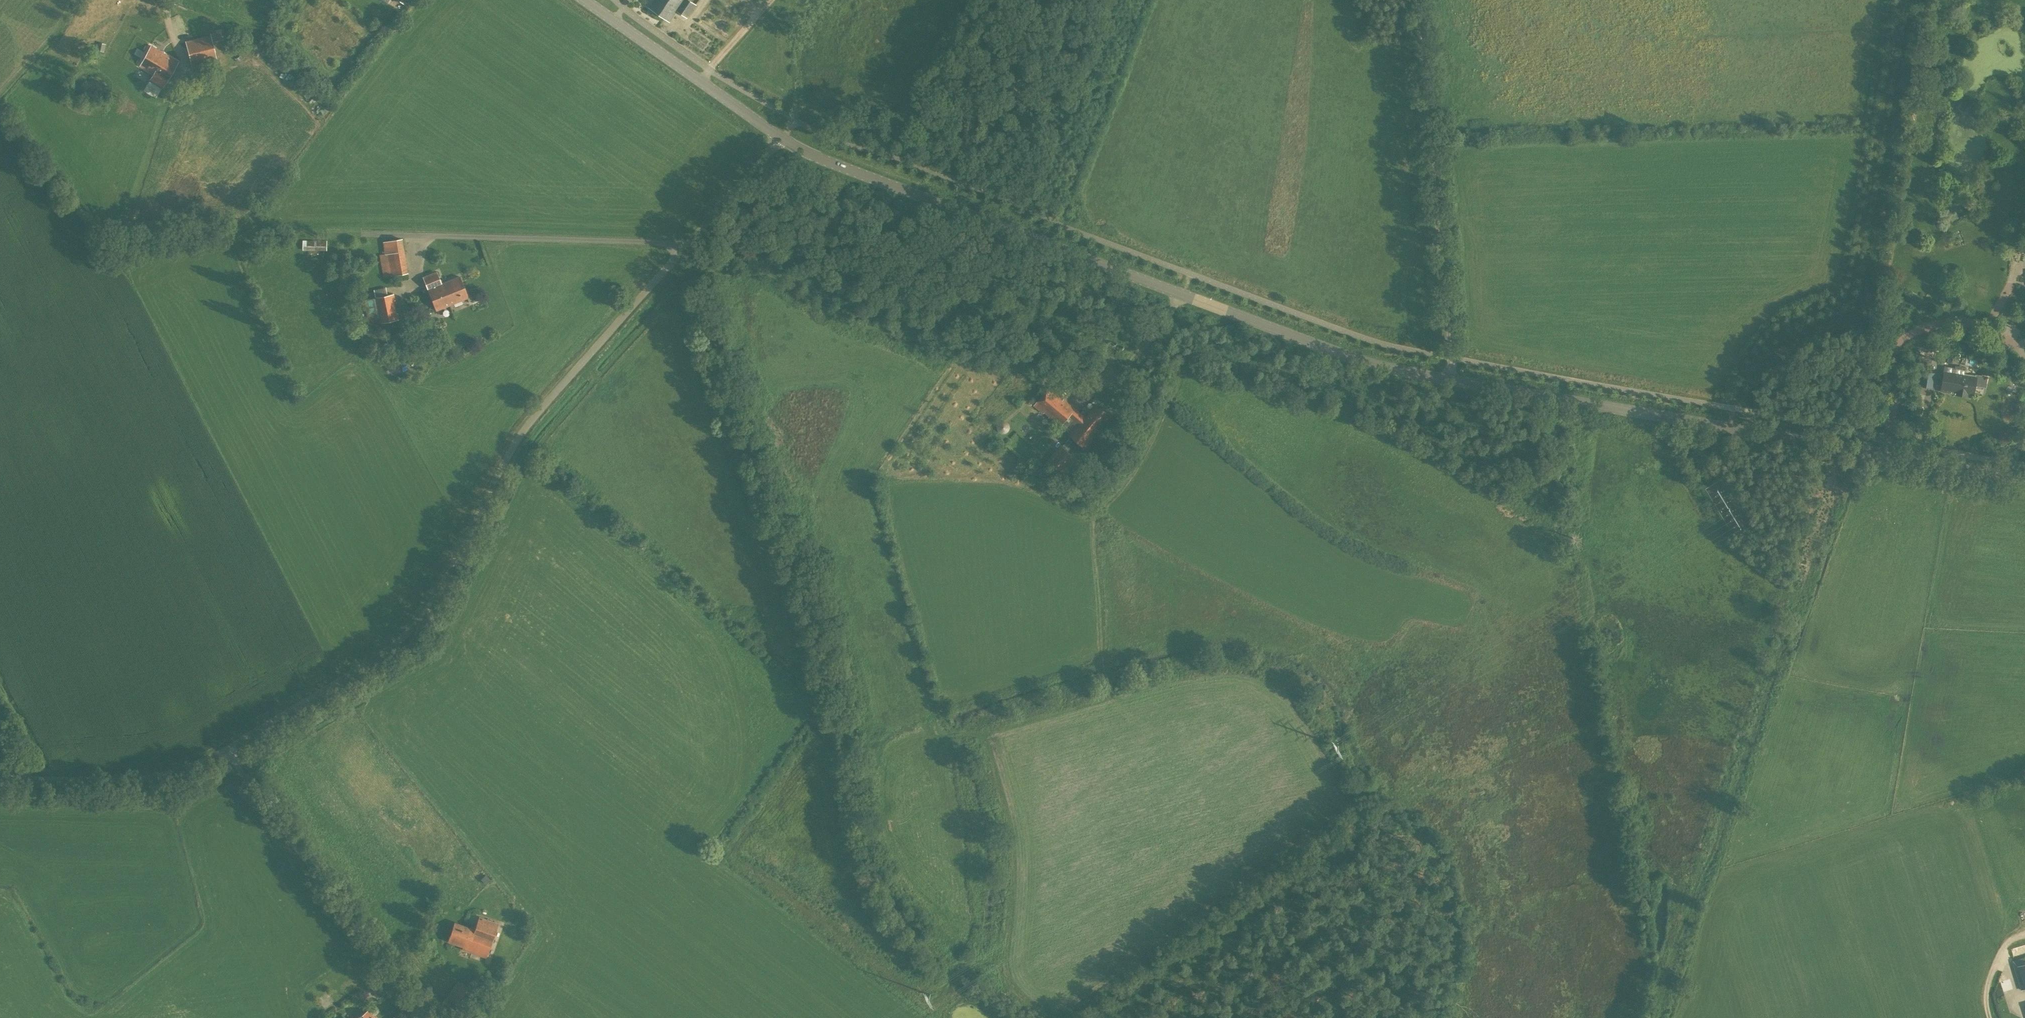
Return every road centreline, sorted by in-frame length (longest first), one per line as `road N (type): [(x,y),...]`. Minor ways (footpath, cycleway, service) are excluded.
road 1 (secondary): [(782,138),(1380,366),(2024,480)]
road 2 (unclassified): [(227,750),(406,634),(434,600),(495,471),(534,419),(782,138)]
road 3 (track): [(1734,408),(1772,335),(1847,303),(1902,0)]
road 4 (track): [(1416,0),(1449,381)]
road 5 (unclassified): [(417,1017),(227,750)]
road 6 (secondary): [(585,0),(782,138)]
road 7 (unclassified): [(0,778),(124,781),(227,750)]

